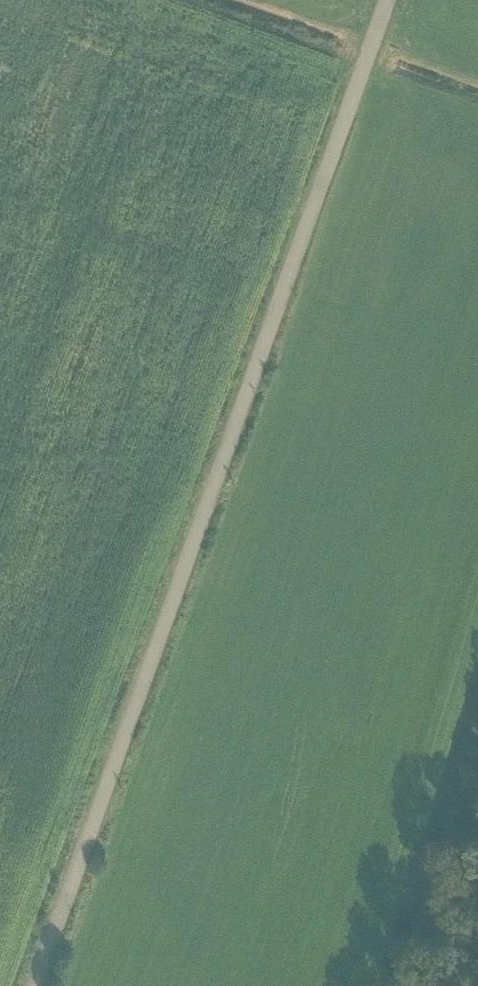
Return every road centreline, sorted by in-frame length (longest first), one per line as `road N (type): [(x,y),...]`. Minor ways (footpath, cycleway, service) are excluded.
road 1 (unclassified): [(35,985),(387,0)]

